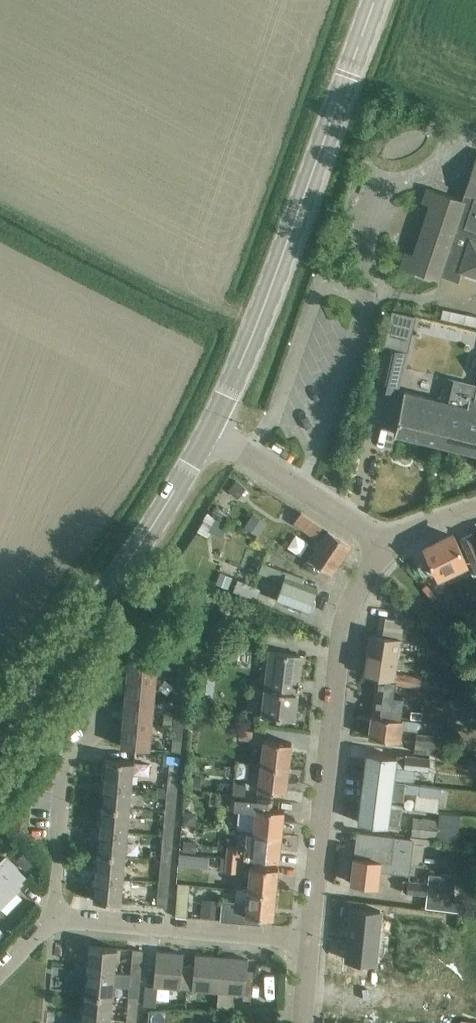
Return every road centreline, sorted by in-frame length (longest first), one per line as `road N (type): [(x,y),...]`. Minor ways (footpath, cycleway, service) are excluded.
road 1 (tertiary): [(209,435),(262,309),(372,0)]
road 2 (residential): [(310,938),(341,616),(384,543)]
road 3 (tertiary): [(0,712),(98,609),(209,435)]
road 4 (residential): [(310,938),(54,919)]
road 5 (residential): [(54,919),(68,752),(101,716),(102,679)]
road 6 (residential): [(384,543),(209,435)]

